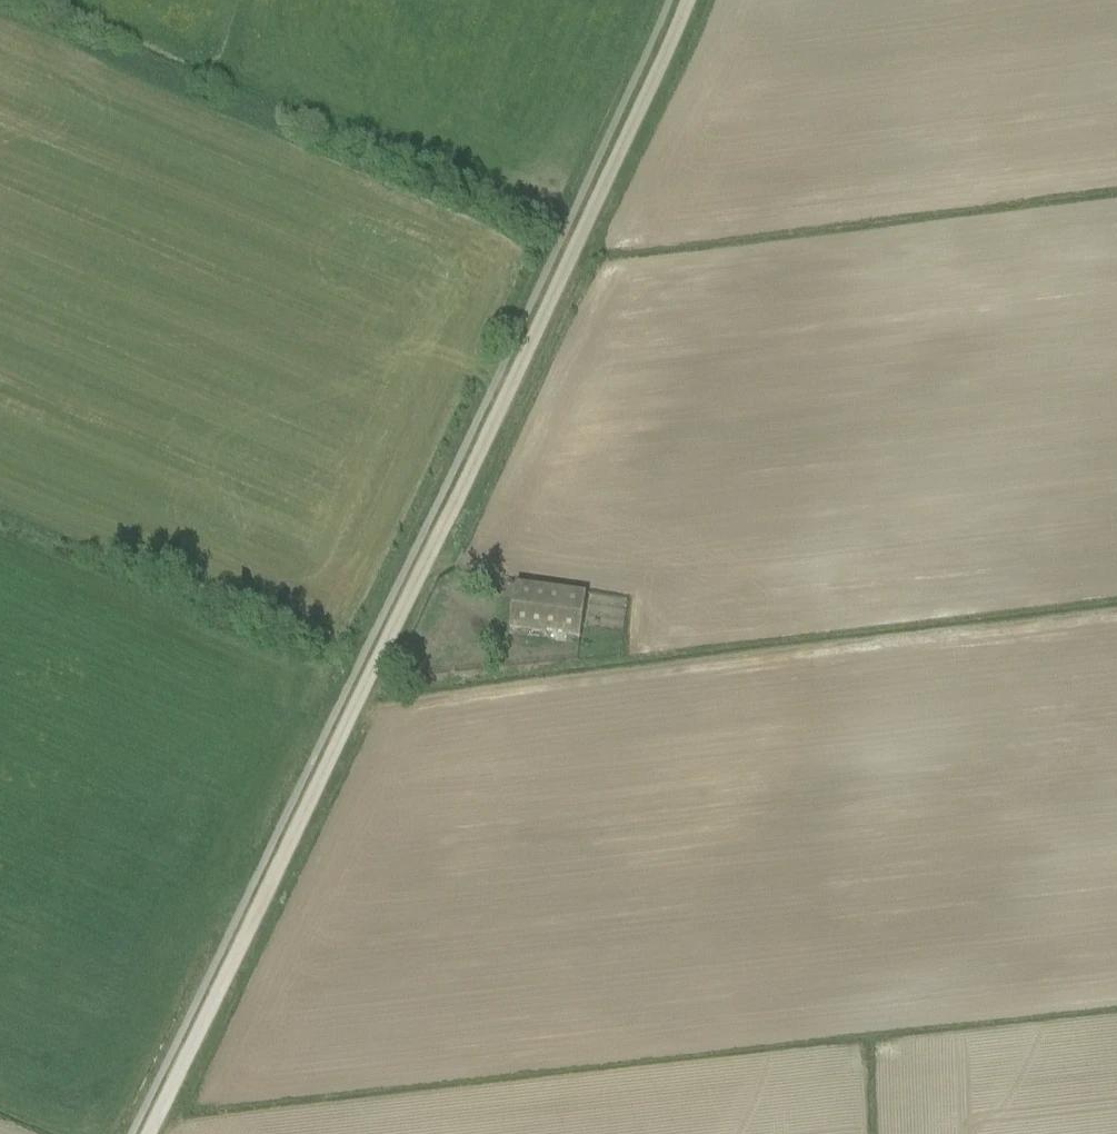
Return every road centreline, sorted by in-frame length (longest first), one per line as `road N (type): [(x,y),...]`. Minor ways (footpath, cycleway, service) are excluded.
road 1 (track): [(152,1133),(687,0)]

